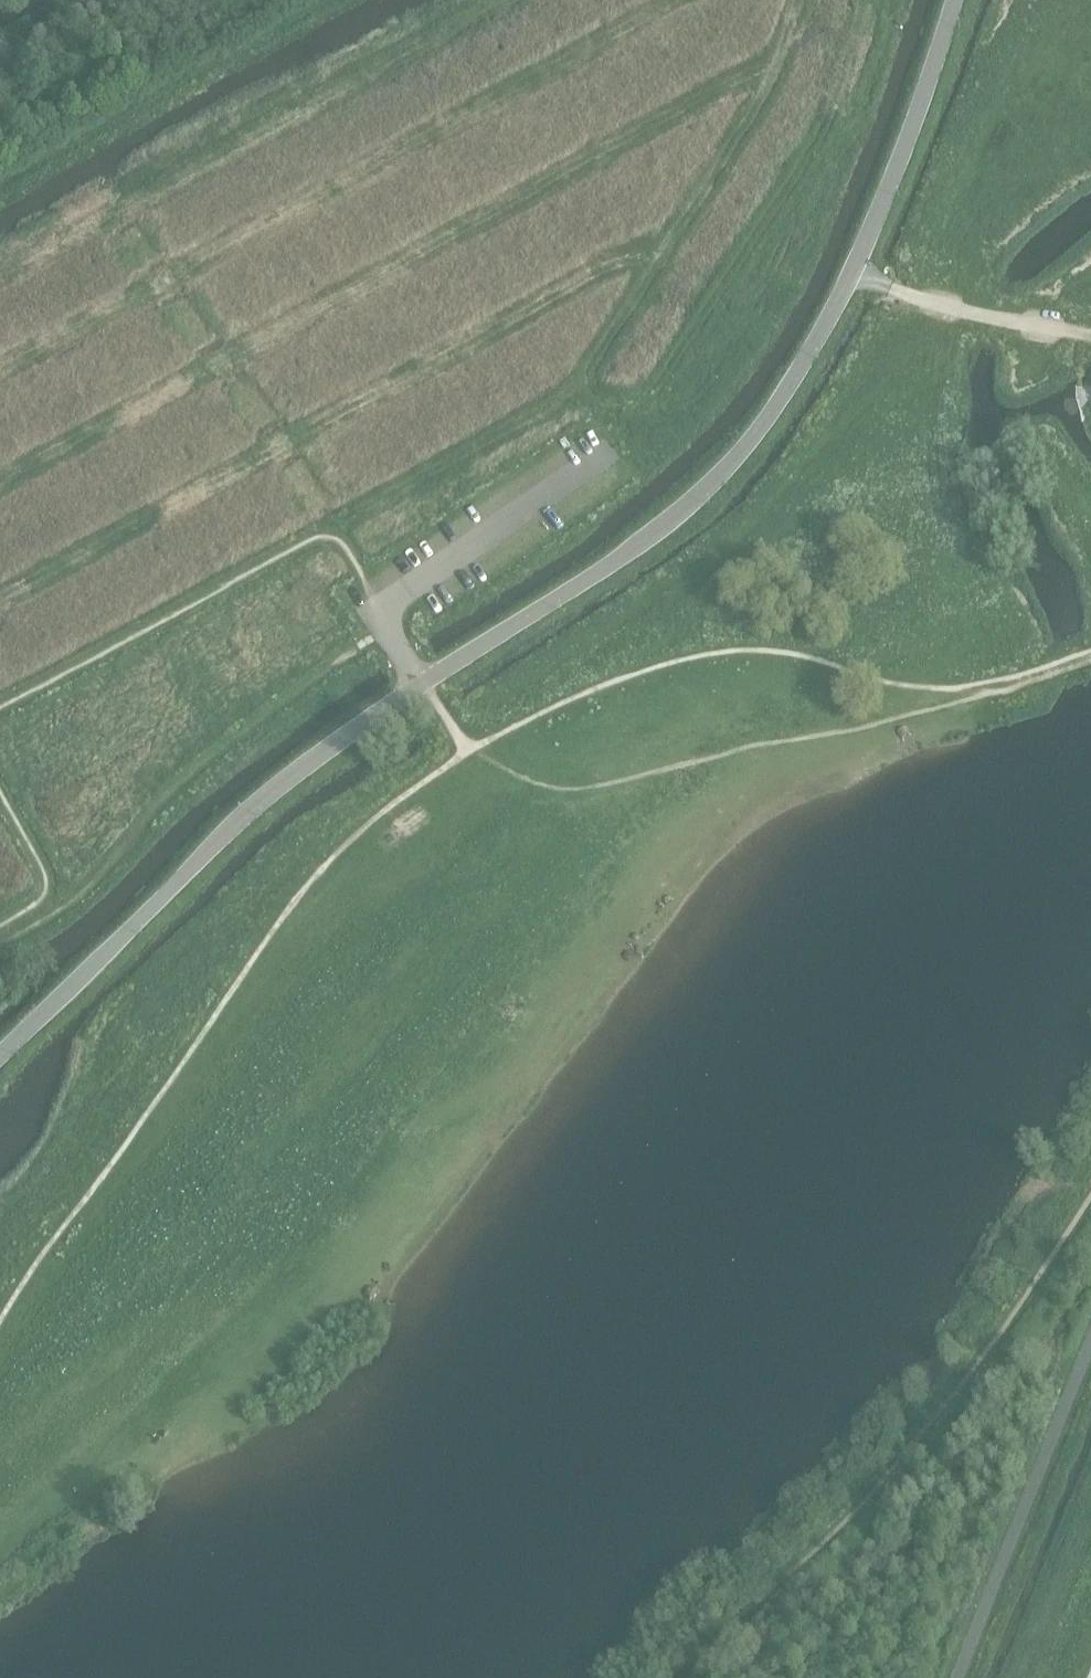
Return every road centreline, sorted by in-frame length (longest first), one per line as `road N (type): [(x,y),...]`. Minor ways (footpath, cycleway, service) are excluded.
road 1 (unclassified): [(0,1058),(303,768),(614,565),(741,456),(786,394),(853,273),(956,0)]

